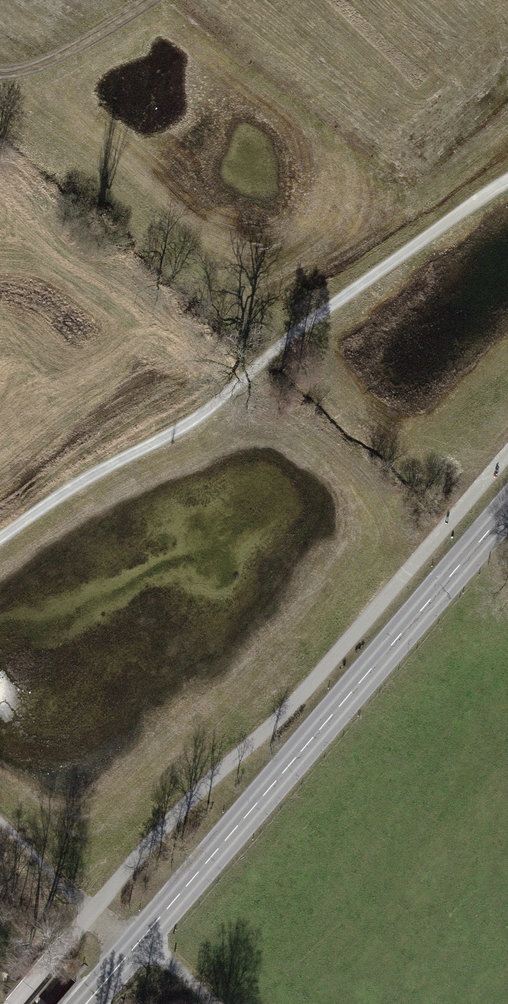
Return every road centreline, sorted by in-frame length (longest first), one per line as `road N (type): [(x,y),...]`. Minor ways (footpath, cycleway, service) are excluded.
road 1 (secondary): [(507,508),(85,1003)]
road 2 (track): [(0,538),(67,488),(185,428),(272,352),(507,179)]
road 3 (track): [(0,827),(90,915),(144,936),(215,1003)]
road 4 (track): [(139,0),(30,71),(0,71)]

